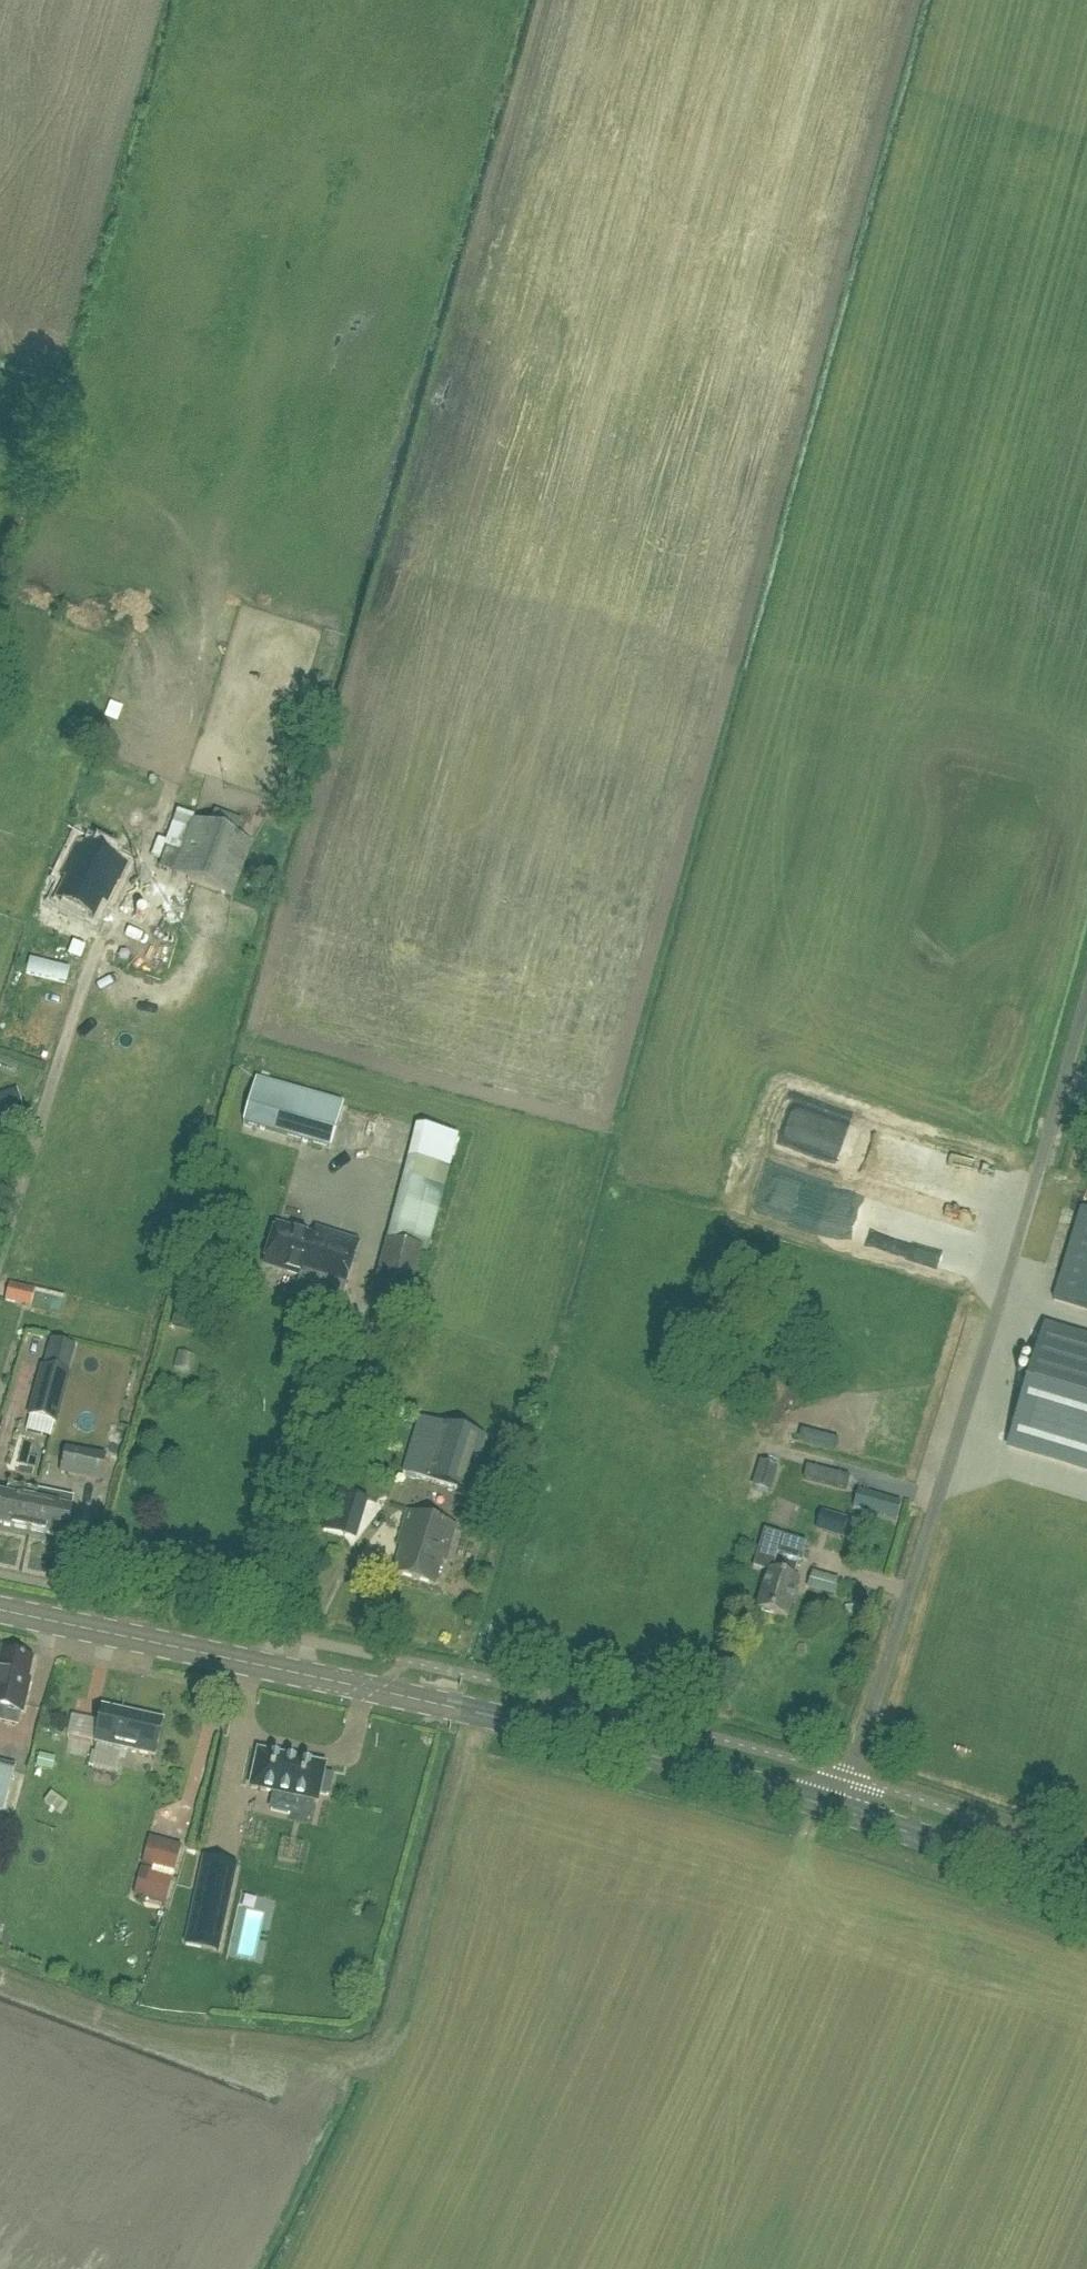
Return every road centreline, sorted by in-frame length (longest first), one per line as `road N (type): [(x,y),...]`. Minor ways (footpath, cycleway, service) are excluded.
road 1 (unclassified): [(839,1811),(1018,1238),(1086,990)]
road 2 (secondary): [(367,1689),(661,1759),(839,1811)]
road 3 (track): [(483,1717),(399,2027),(382,2052),(298,2048)]
road 4 (secondary): [(367,1689),(0,1610)]
road 5 (residential): [(0,1256),(83,989)]
road 6 (secondary): [(839,1811),(1086,1898)]

